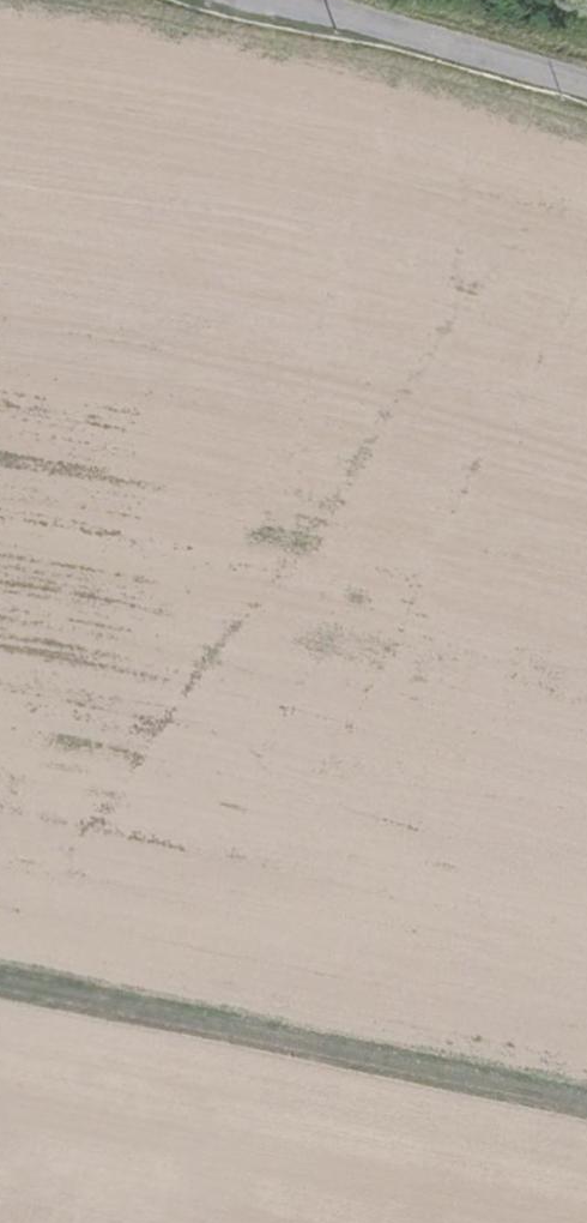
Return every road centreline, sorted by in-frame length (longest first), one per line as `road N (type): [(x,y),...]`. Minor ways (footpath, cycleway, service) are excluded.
road 1 (track): [(0,997),(586,1122)]
road 2 (tertiary): [(242,0),(586,97)]

